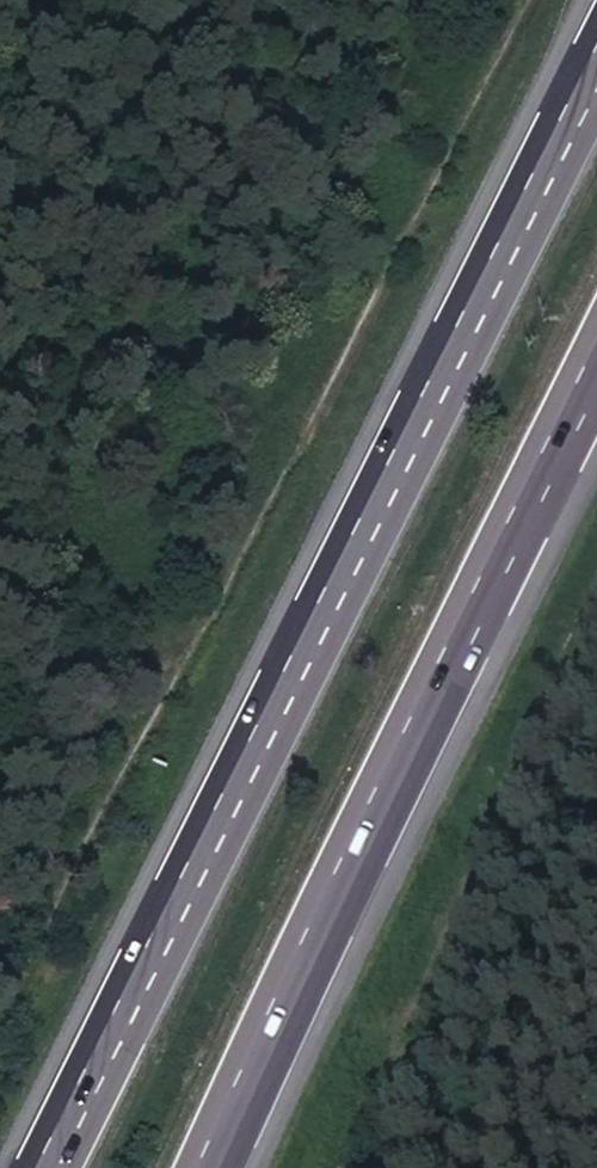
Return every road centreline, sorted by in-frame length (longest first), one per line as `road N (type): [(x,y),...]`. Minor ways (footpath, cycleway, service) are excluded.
road 1 (trunk): [(596,58),(47,1167)]
road 2 (track): [(0,1051),(517,0)]
road 3 (trunk): [(207,1167),(307,947),(596,368)]

